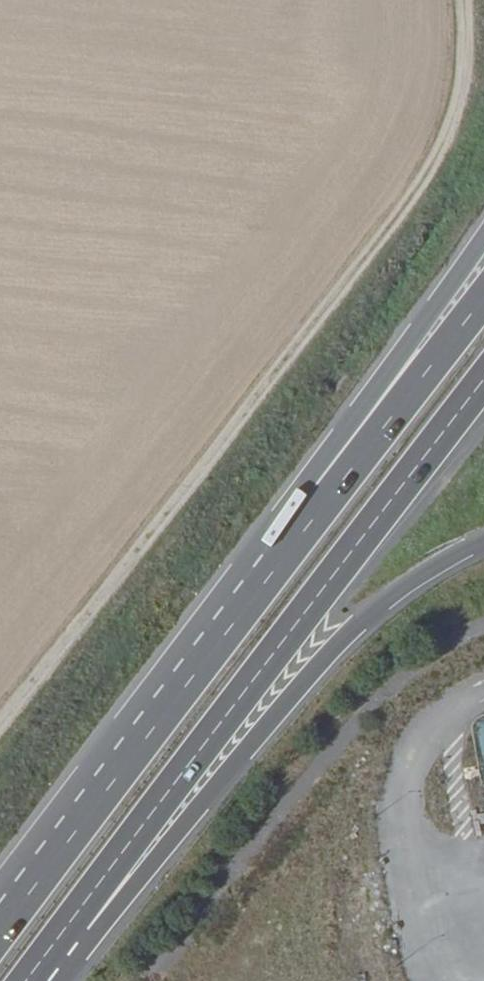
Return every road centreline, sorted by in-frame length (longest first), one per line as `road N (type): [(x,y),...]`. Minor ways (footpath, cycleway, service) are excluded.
road 1 (track): [(451,0),(449,94),(423,163),(0,707)]
road 2 (trunk): [(24,980),(483,381)]
road 3 (trunk): [(56,980),(237,761),(348,640),(483,550)]
road 4 (trunk): [(483,242),(240,576),(235,621)]
road 5 (trunk): [(483,298),(235,621)]
road 6 (trunk): [(235,621),(0,937)]

